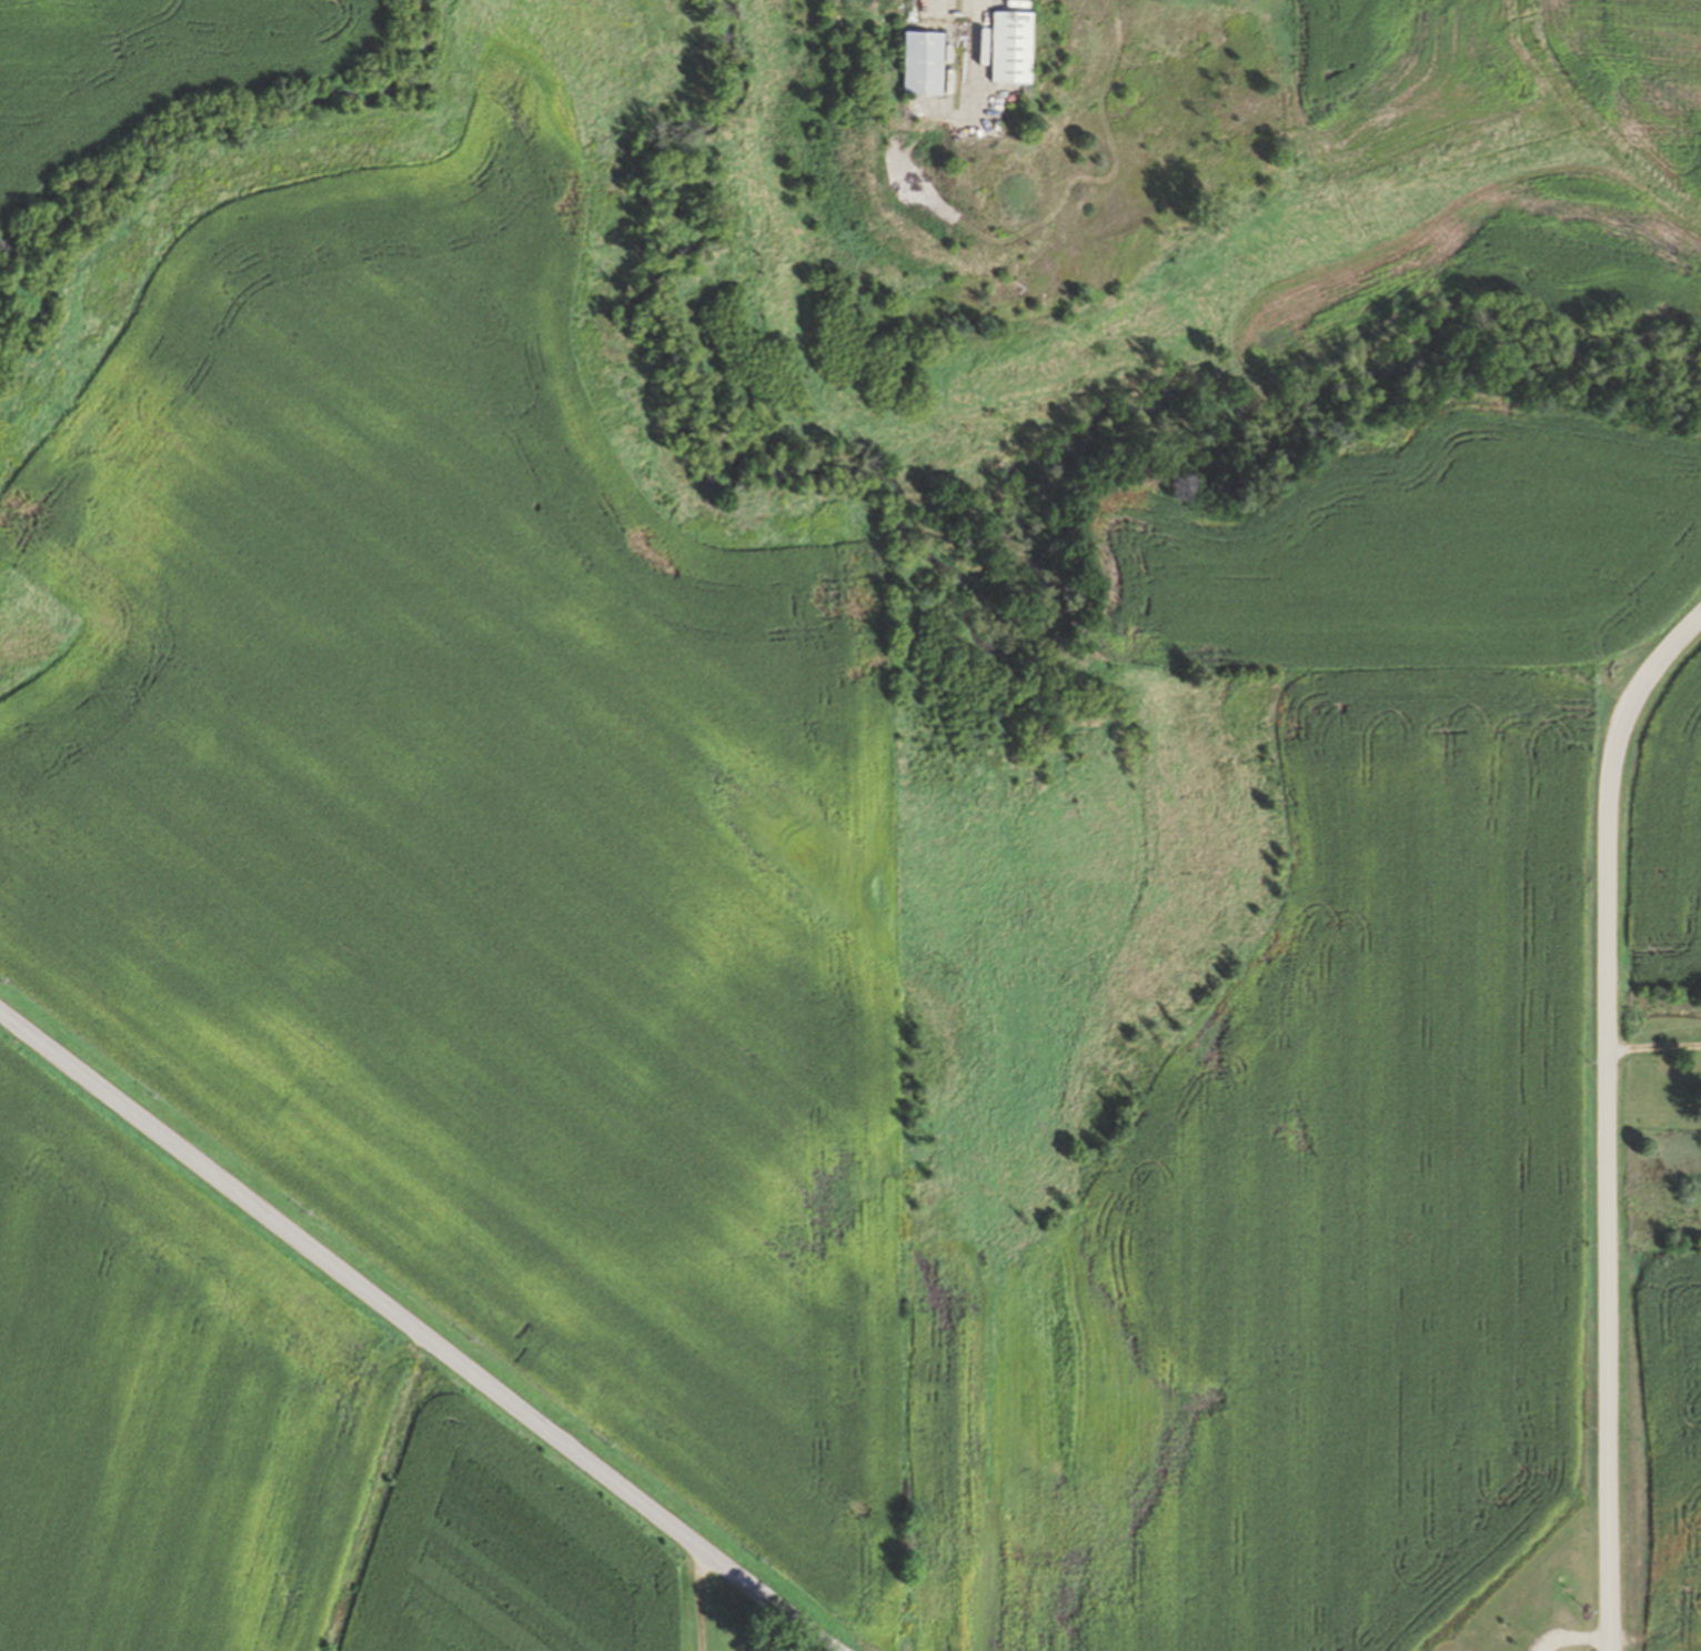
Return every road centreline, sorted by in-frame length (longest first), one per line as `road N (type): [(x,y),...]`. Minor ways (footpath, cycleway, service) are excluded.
road 1 (secondary): [(840,1650),(0,1012)]
road 2 (secondary): [(1611,1650),(1612,801),(1624,729),(1642,694),(1700,627)]

